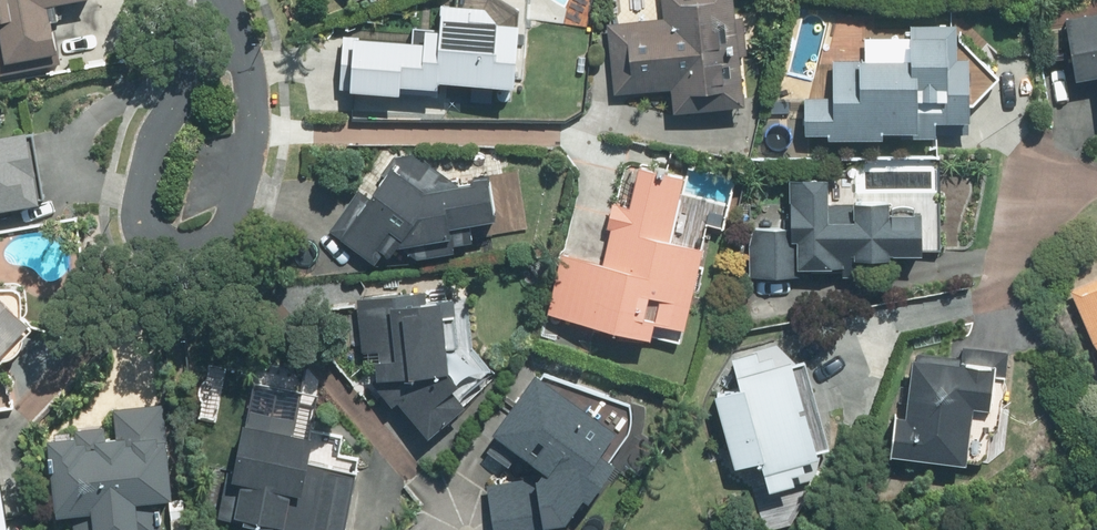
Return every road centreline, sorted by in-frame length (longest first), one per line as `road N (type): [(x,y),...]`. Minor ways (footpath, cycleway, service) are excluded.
road 1 (residential): [(221,1),(256,105),(239,194),(217,237),(201,246),(167,240)]
road 2 (residential): [(167,240),(146,220),(142,185),(171,113),(203,62),(221,1)]

